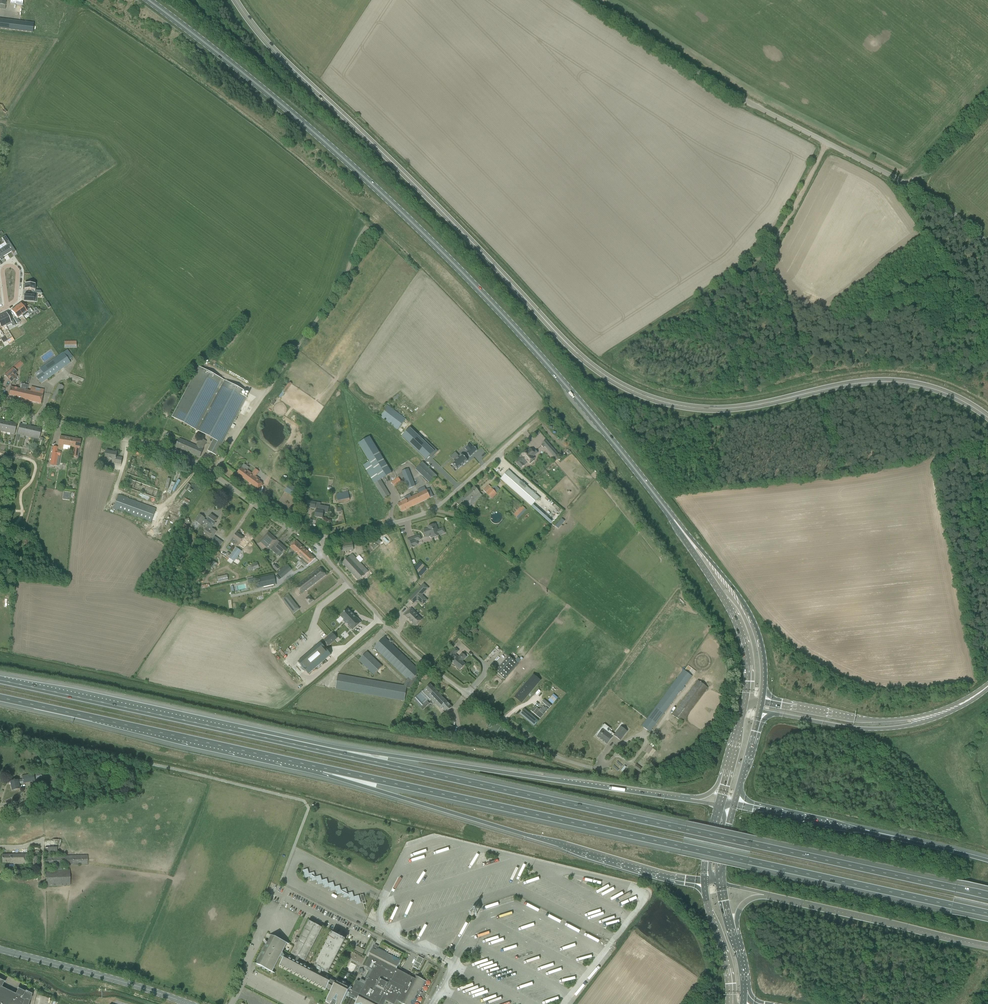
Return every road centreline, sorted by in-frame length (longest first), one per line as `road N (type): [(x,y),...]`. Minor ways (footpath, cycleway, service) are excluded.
road 1 (secondary): [(987,418),(947,394),(901,383),(701,409),(616,382),(574,351),(282,60),(235,0)]
road 2 (primary): [(691,543),(616,441),(406,216),(147,0)]
road 3 (motorway): [(987,896),(236,731)]
road 4 (motorway): [(323,768),(987,914)]
road 5 (unclassified): [(987,241),(920,191),(753,104),(589,0)]
road 6 (motorway): [(695,801),(236,731)]
road 7 (motorway): [(323,768),(664,877),(705,882)]
road 8 (residential): [(593,768),(554,755),(416,655),(333,567),(324,537)]
road 9 (motorway): [(0,698),(323,768)]
road 10 (unclassified): [(212,474),(338,289),(368,229)]
road 11 (residential): [(324,537),(433,510),(544,413)]
road 12 (motorway): [(987,862),(734,805)]
road 13 (motorway): [(236,731),(0,680)]
road 14 (motorway): [(763,895),(987,946)]
road 15 (residential): [(212,474),(164,447),(0,411)]
road 16 (tertiary): [(187,1003),(0,950)]
road 17 (primary): [(761,703),(763,660),(752,621),(691,543)]
road 18 (primary): [(691,543),(740,632),(745,702)]
road 19 (secondary): [(760,711),(862,729),(918,720)]
road 20 (secondary): [(918,720),(761,703)]
road 21 (residential): [(324,537),(277,521),(212,474)]
road 22 (primary): [(705,882),(729,1003)]

